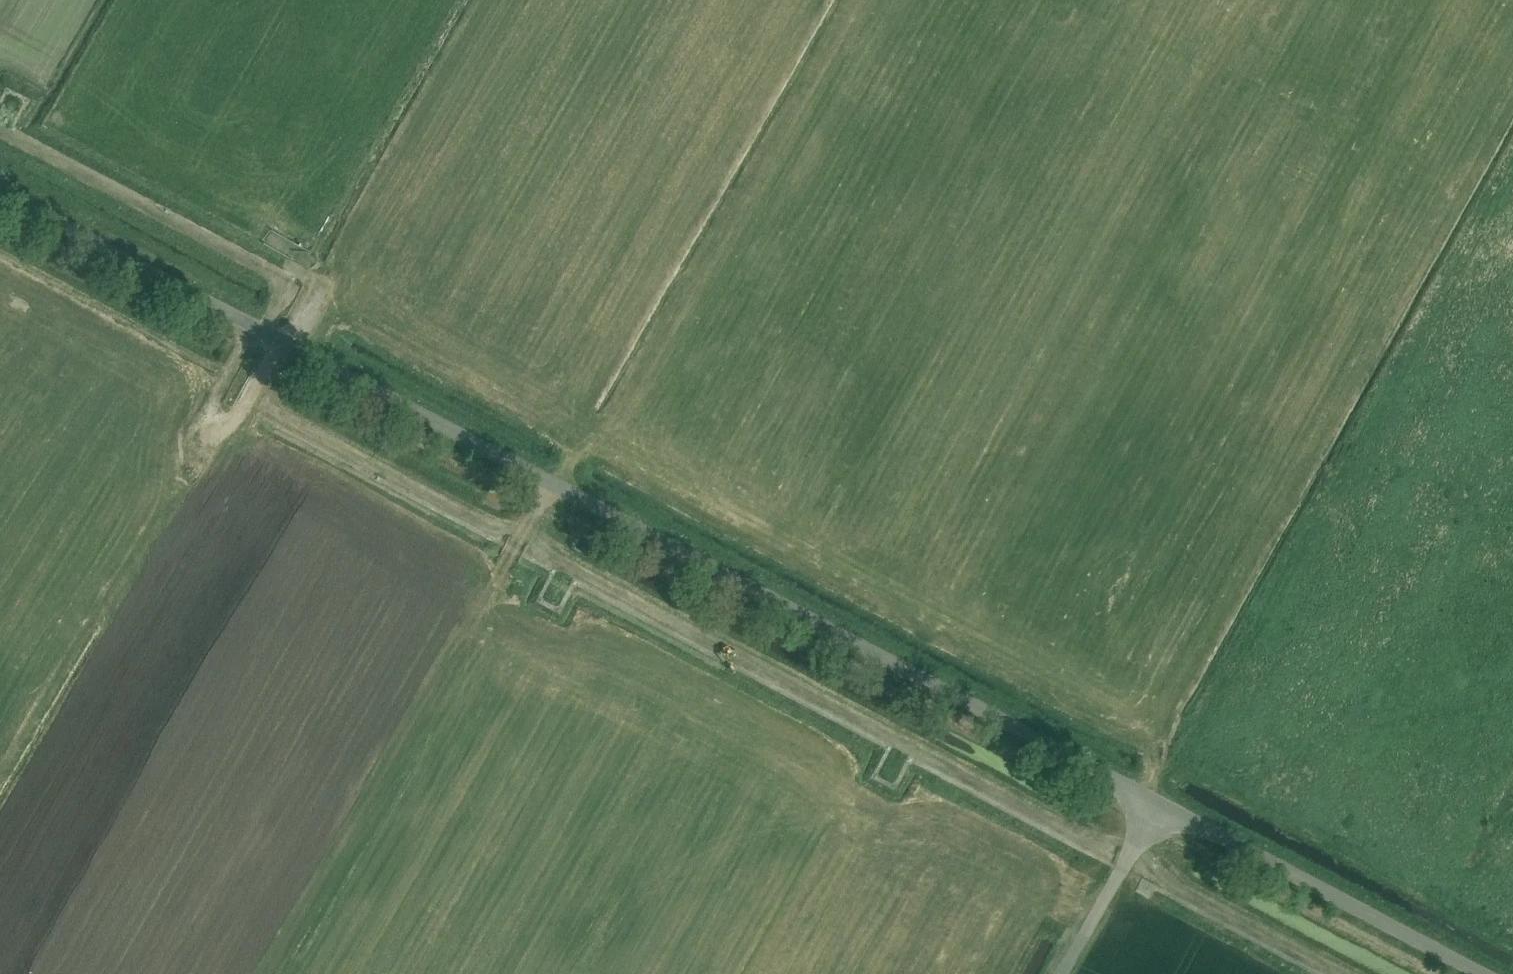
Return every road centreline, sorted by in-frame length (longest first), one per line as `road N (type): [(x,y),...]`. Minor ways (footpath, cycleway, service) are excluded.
road 1 (unclassified): [(1158,802),(0,192)]
road 2 (unclassified): [(1484,973),(1158,802)]
road 3 (unclassified): [(1062,973),(1158,802)]

